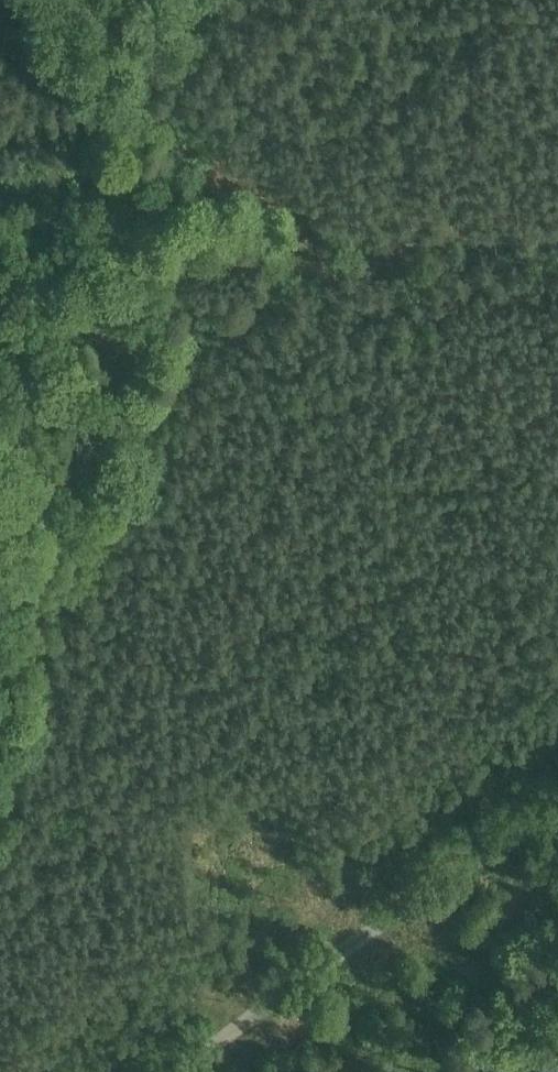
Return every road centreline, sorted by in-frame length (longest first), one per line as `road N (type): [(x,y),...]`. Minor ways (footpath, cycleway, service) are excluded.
road 1 (track): [(204,1071),(433,899),(557,818)]

